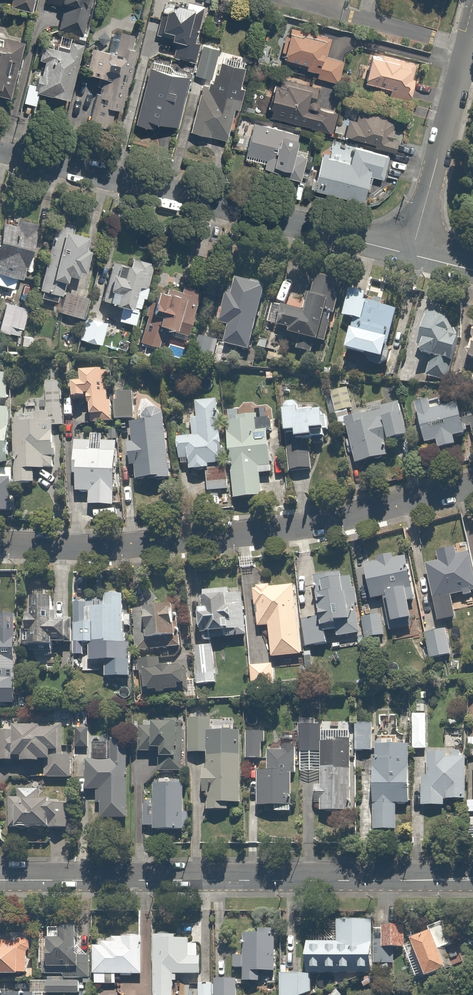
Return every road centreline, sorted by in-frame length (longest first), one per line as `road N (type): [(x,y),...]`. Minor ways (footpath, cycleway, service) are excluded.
road 1 (residential): [(472,484),(302,525),(104,545),(0,543)]
road 2 (tertiary): [(0,880),(472,880)]
road 3 (residential): [(411,254),(0,149)]
road 4 (residential): [(472,38),(411,254)]

